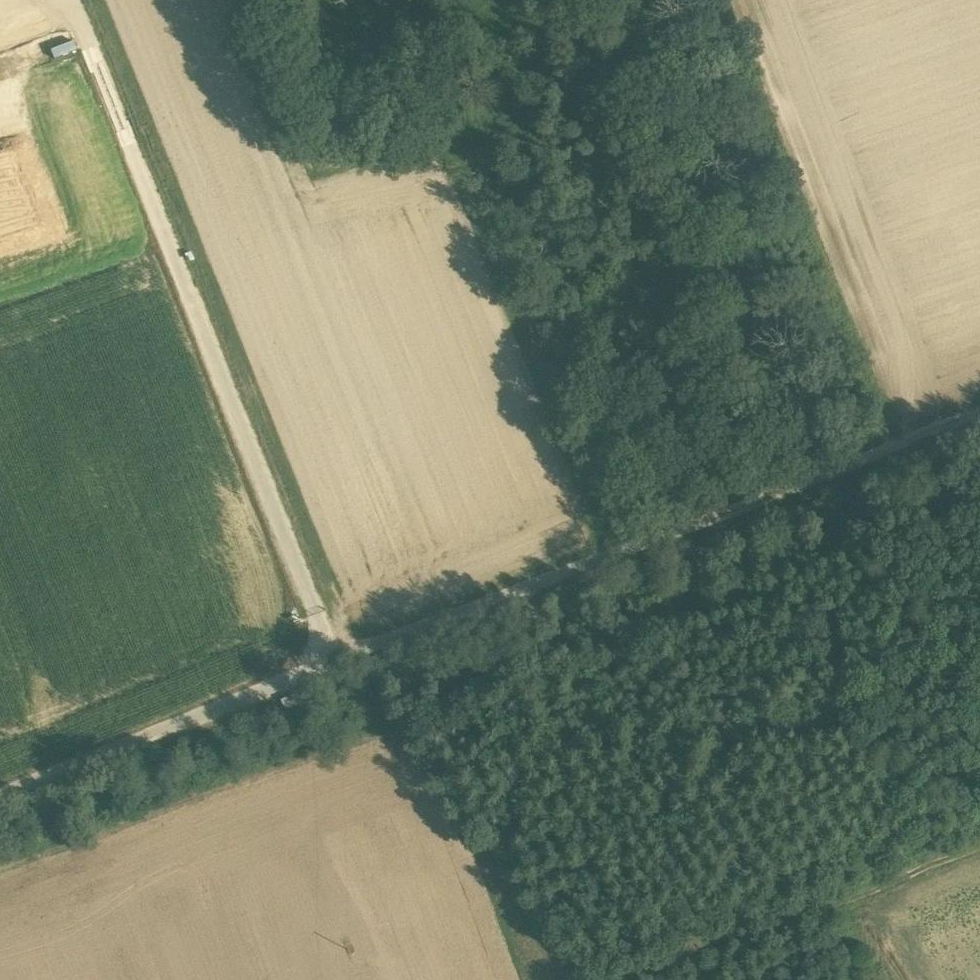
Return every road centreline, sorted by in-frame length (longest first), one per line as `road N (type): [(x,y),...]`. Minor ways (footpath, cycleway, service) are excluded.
road 1 (track): [(0,799),(979,420)]
road 2 (track): [(169,246),(339,664)]
road 3 (track): [(687,979),(979,849)]

